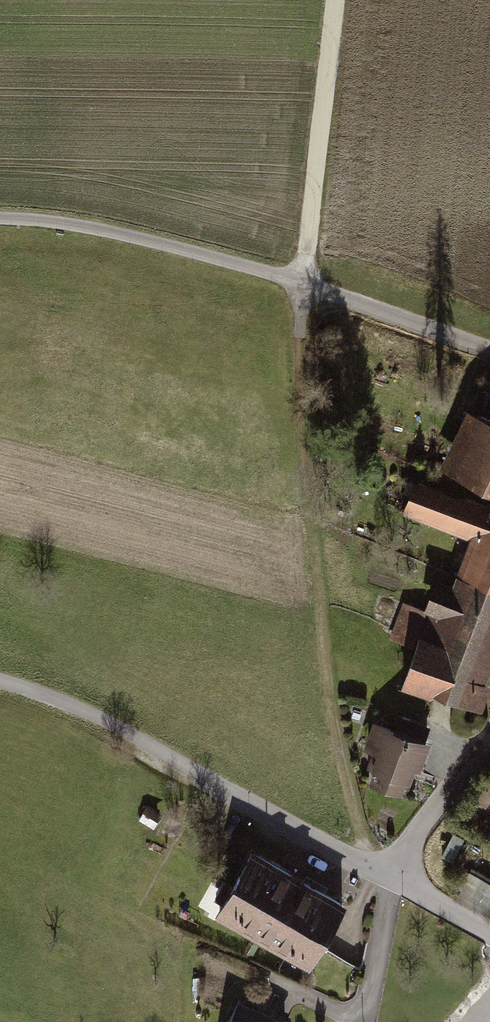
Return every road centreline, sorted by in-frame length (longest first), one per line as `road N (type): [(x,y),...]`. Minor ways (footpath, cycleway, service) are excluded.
road 1 (track): [(390,875),(363,838),(333,723),(310,519),(303,283),(334,0)]
road 2 (residential): [(0,219),(161,243),(489,351)]
road 3 (residential): [(0,683),(69,705),(390,875)]
road 4 (residential): [(489,740),(390,875)]

